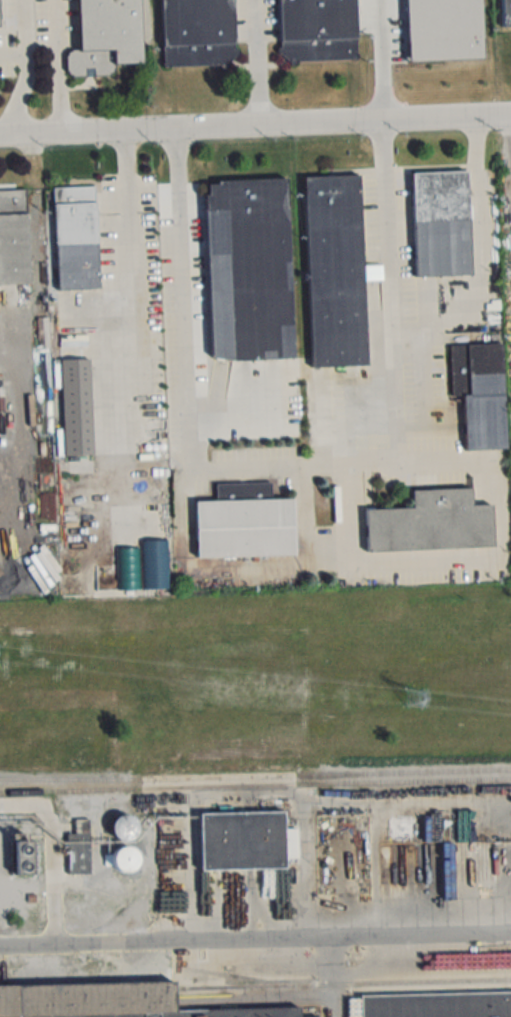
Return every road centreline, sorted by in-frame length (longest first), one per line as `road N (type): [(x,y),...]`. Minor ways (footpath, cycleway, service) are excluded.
road 1 (residential): [(0,136),(381,121)]
road 2 (residential): [(381,121),(510,116)]

